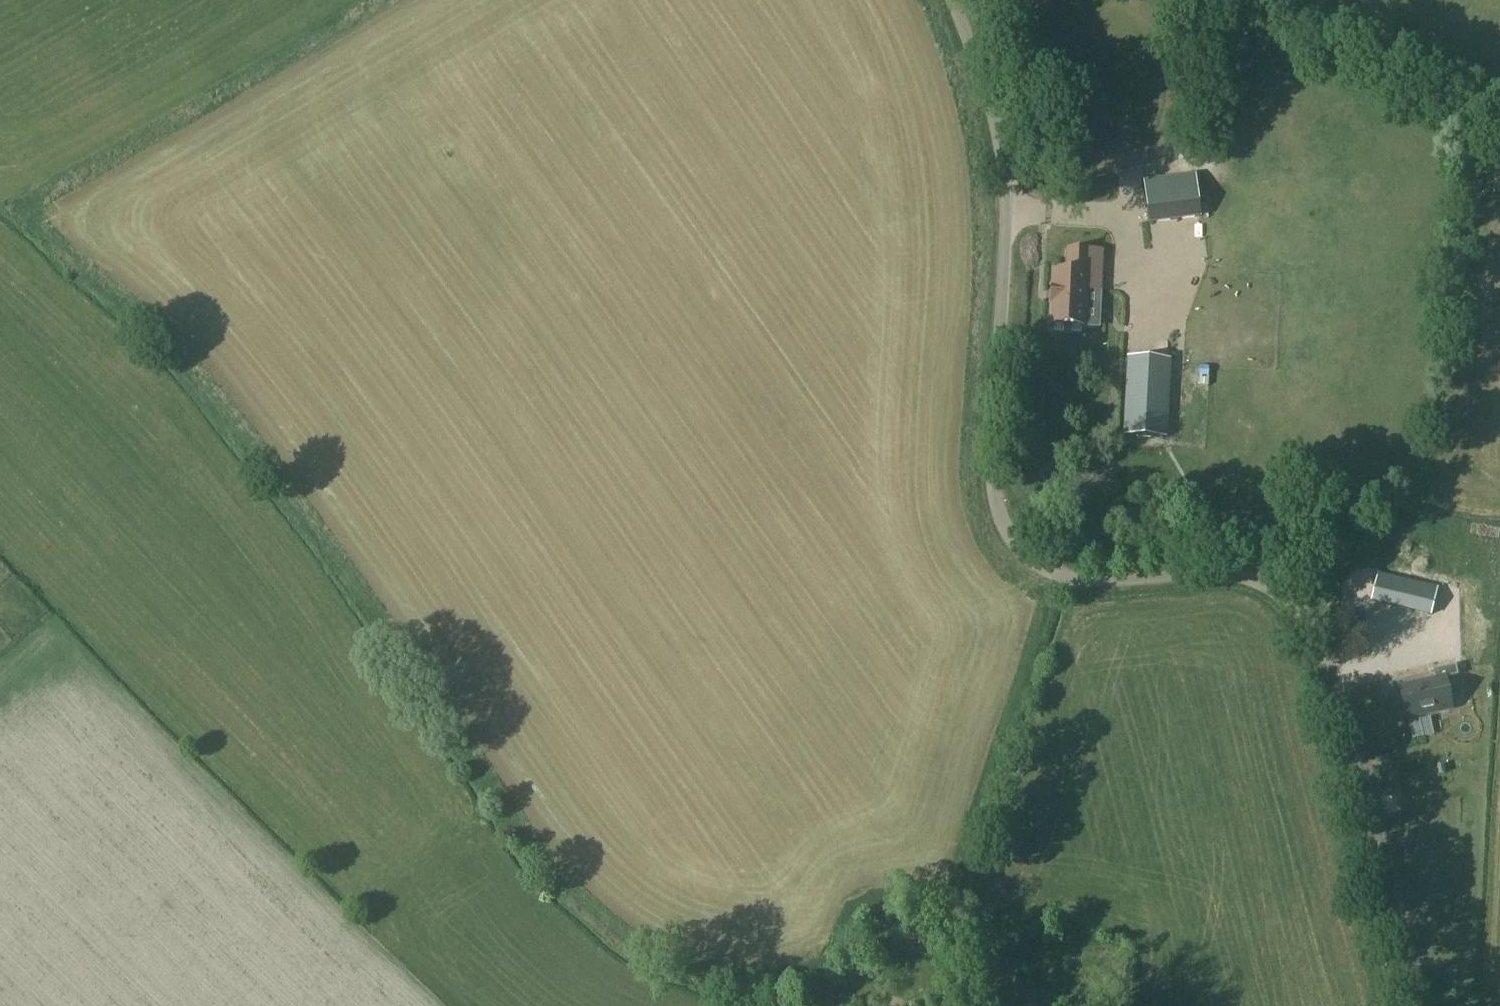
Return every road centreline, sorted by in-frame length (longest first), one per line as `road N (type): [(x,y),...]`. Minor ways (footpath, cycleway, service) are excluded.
road 1 (unclassified): [(1427,1005),(1338,681),(1294,594),(1253,578),(1058,570),(1032,555),(1012,526),(1003,488),(1003,137),(954,0)]

